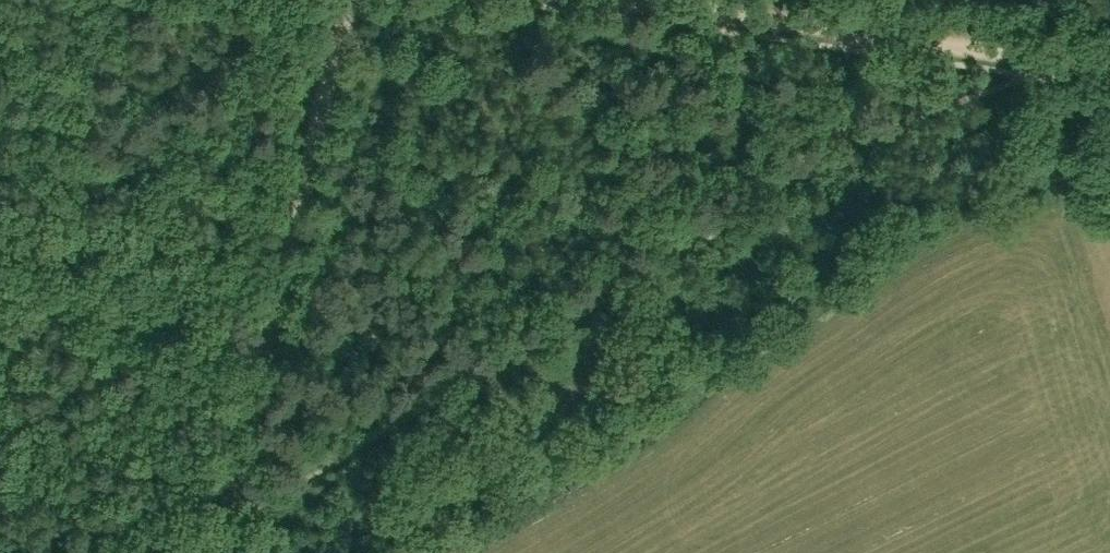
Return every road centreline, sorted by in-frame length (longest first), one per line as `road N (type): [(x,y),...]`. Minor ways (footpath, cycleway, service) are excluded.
road 1 (track): [(226,527),(800,173),(993,90)]
road 2 (track): [(348,0),(226,527)]
road 3 (track): [(618,0),(1051,61)]

